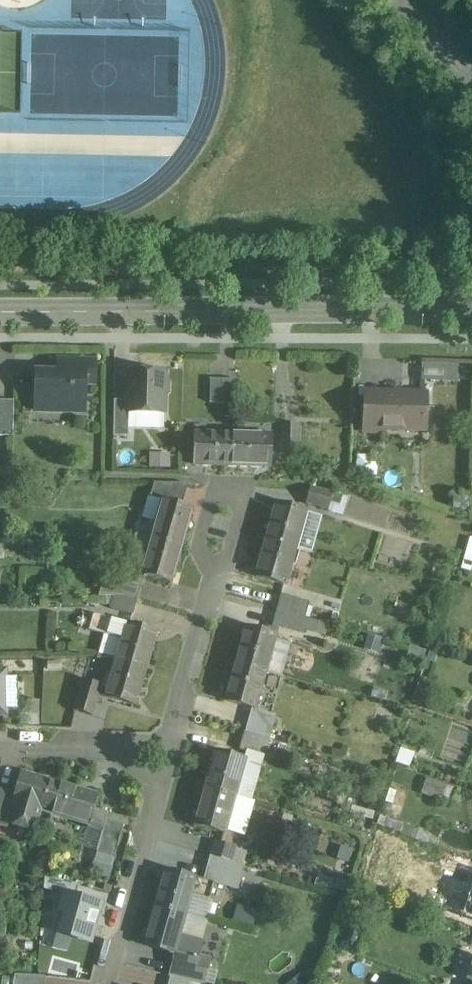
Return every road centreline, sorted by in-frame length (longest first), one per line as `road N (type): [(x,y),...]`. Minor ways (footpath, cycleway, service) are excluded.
road 1 (tertiary): [(471,308),(0,309)]
road 2 (residential): [(169,758),(235,491)]
road 3 (residential): [(106,983),(169,758)]
road 4 (residential): [(0,741),(169,758)]

